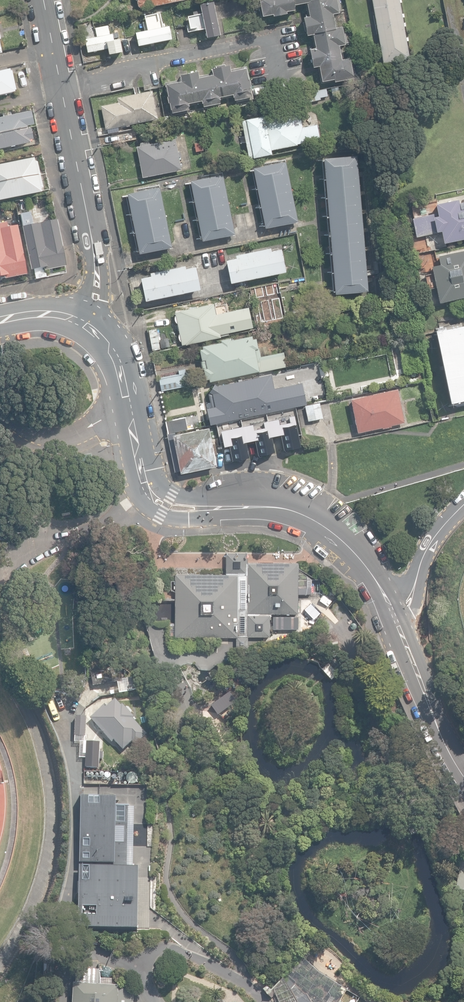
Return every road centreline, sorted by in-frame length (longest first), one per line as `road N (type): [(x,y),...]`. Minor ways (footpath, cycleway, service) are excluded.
road 1 (tertiary): [(394,615),(361,560),(308,515),(156,500),(118,362),(85,325)]
road 2 (residential): [(85,325),(98,265),(43,0)]
road 3 (tertiary): [(463,776),(394,615)]
road 4 (residential): [(394,615),(407,605),(433,541),(463,506)]

